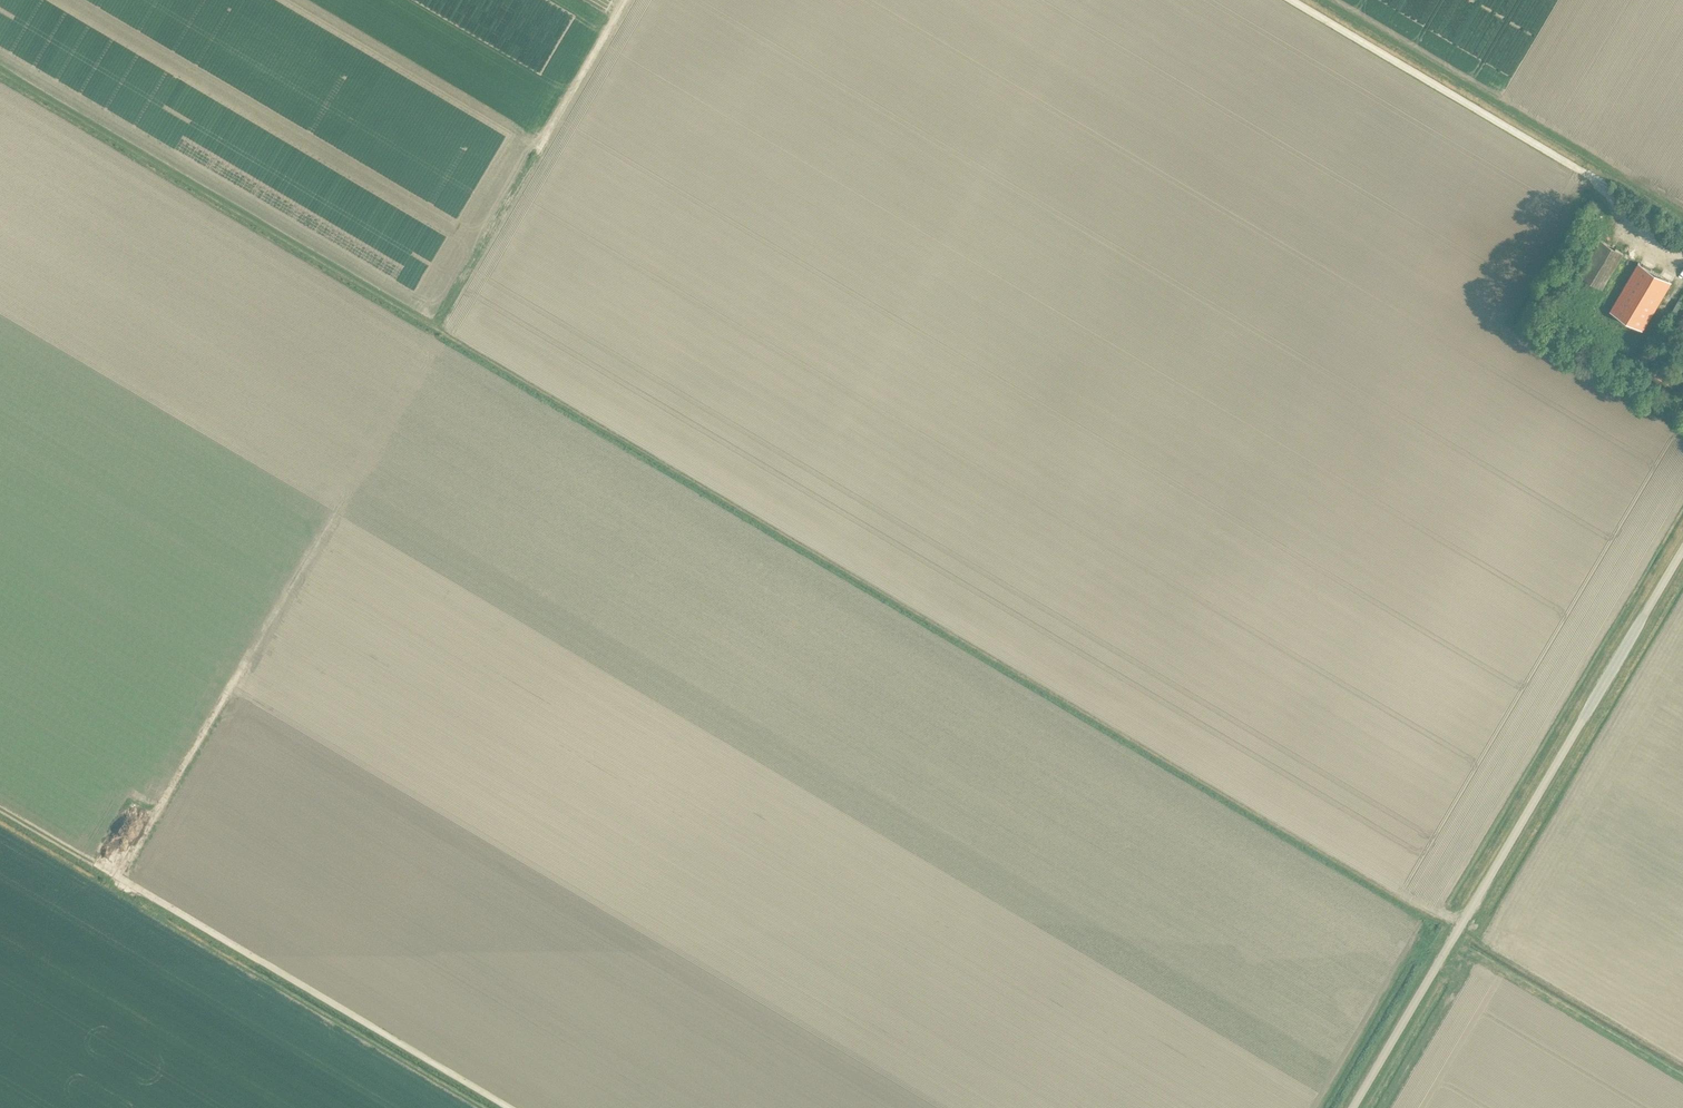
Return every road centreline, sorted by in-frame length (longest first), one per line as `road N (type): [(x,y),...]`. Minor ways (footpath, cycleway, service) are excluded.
road 1 (unclassified): [(1344,1107),(1682,545)]

